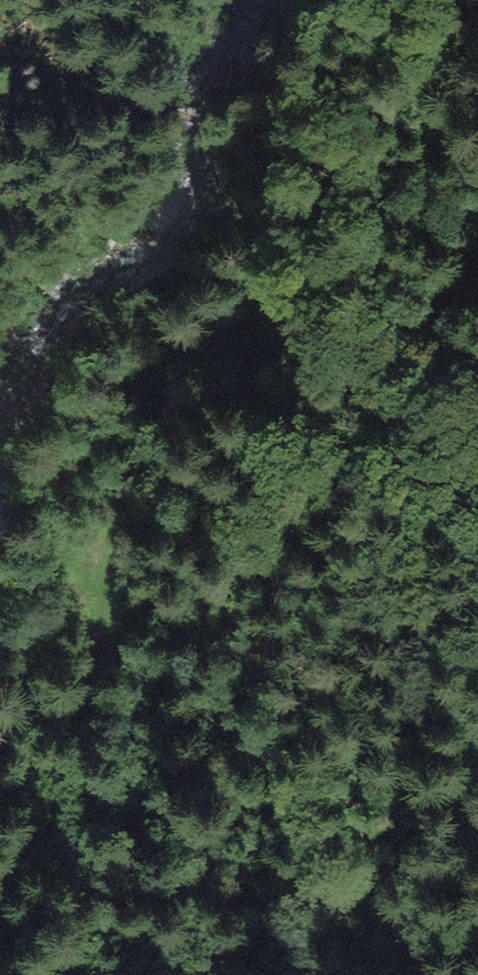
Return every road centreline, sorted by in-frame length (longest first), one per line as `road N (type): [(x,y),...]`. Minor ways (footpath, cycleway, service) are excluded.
road 1 (track): [(477,317),(366,448),(310,532),(283,592),(269,640),(270,826),(255,866),(238,876),(129,888),(0,925)]
road 2 (track): [(0,799),(86,670),(114,542),(150,434),(201,365)]

